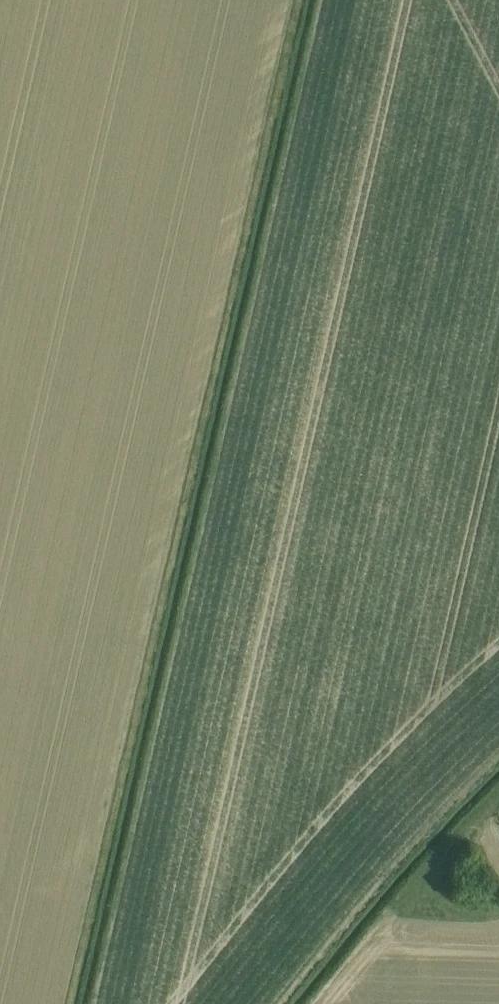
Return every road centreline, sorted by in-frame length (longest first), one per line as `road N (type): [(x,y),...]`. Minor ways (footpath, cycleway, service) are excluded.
road 1 (track): [(70,1003),(297,0)]
road 2 (track): [(373,935),(498,791)]

